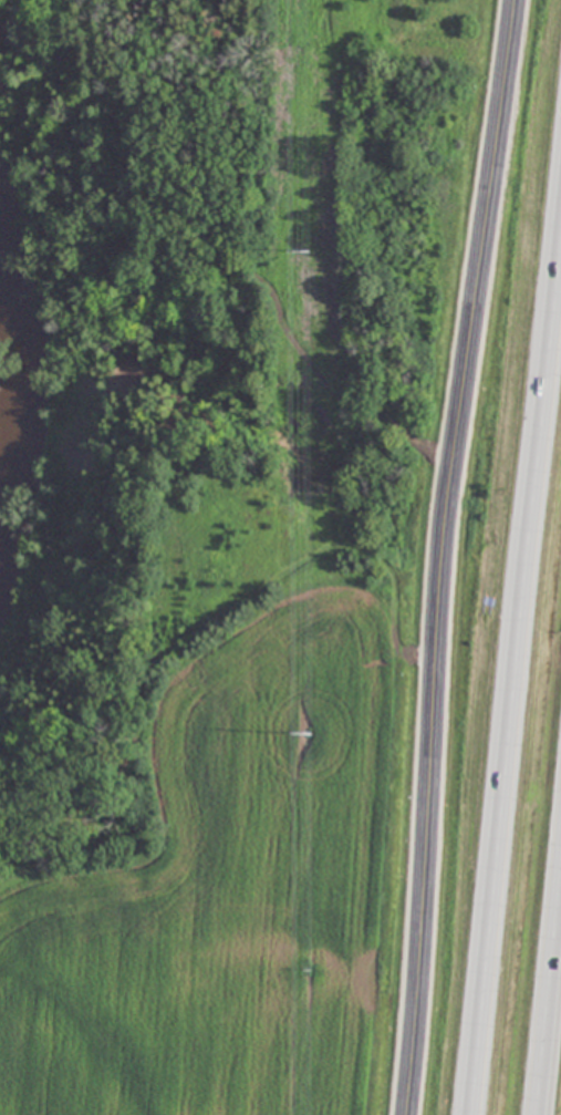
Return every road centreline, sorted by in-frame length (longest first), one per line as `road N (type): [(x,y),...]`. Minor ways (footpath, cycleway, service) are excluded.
road 1 (secondary): [(407,1114),(445,546),(515,0)]
road 2 (motorway): [(560,256),(471,1114)]
road 3 (motorway): [(547,1114),(560,976)]

